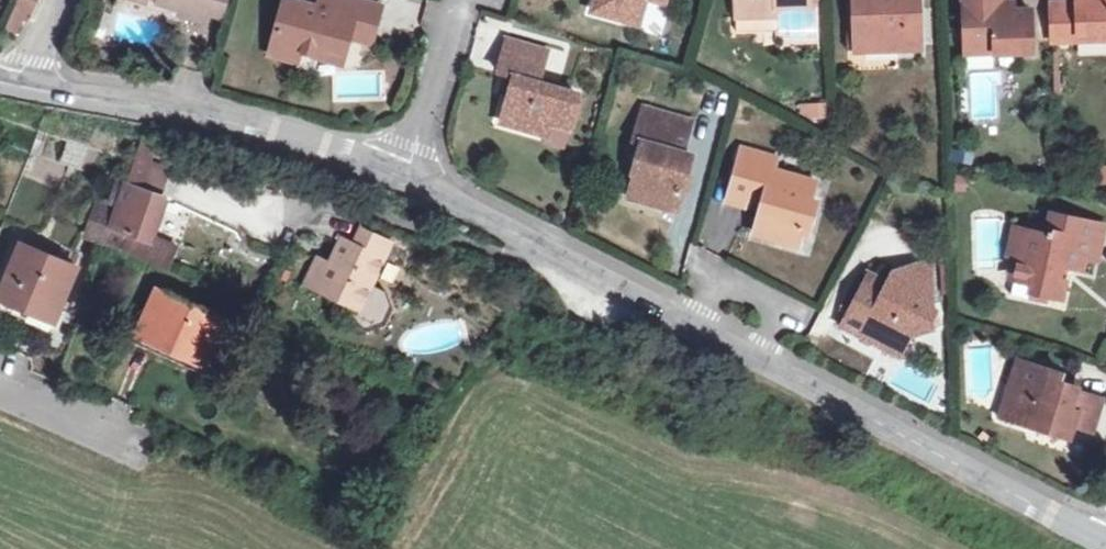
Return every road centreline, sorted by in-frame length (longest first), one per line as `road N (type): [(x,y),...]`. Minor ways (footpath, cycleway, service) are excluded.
road 1 (residential): [(404,173),(1105,544)]
road 2 (residential): [(19,83),(290,139),(404,173)]
road 3 (residential): [(457,0),(404,173)]
road 4 (residential): [(0,387),(160,454)]

